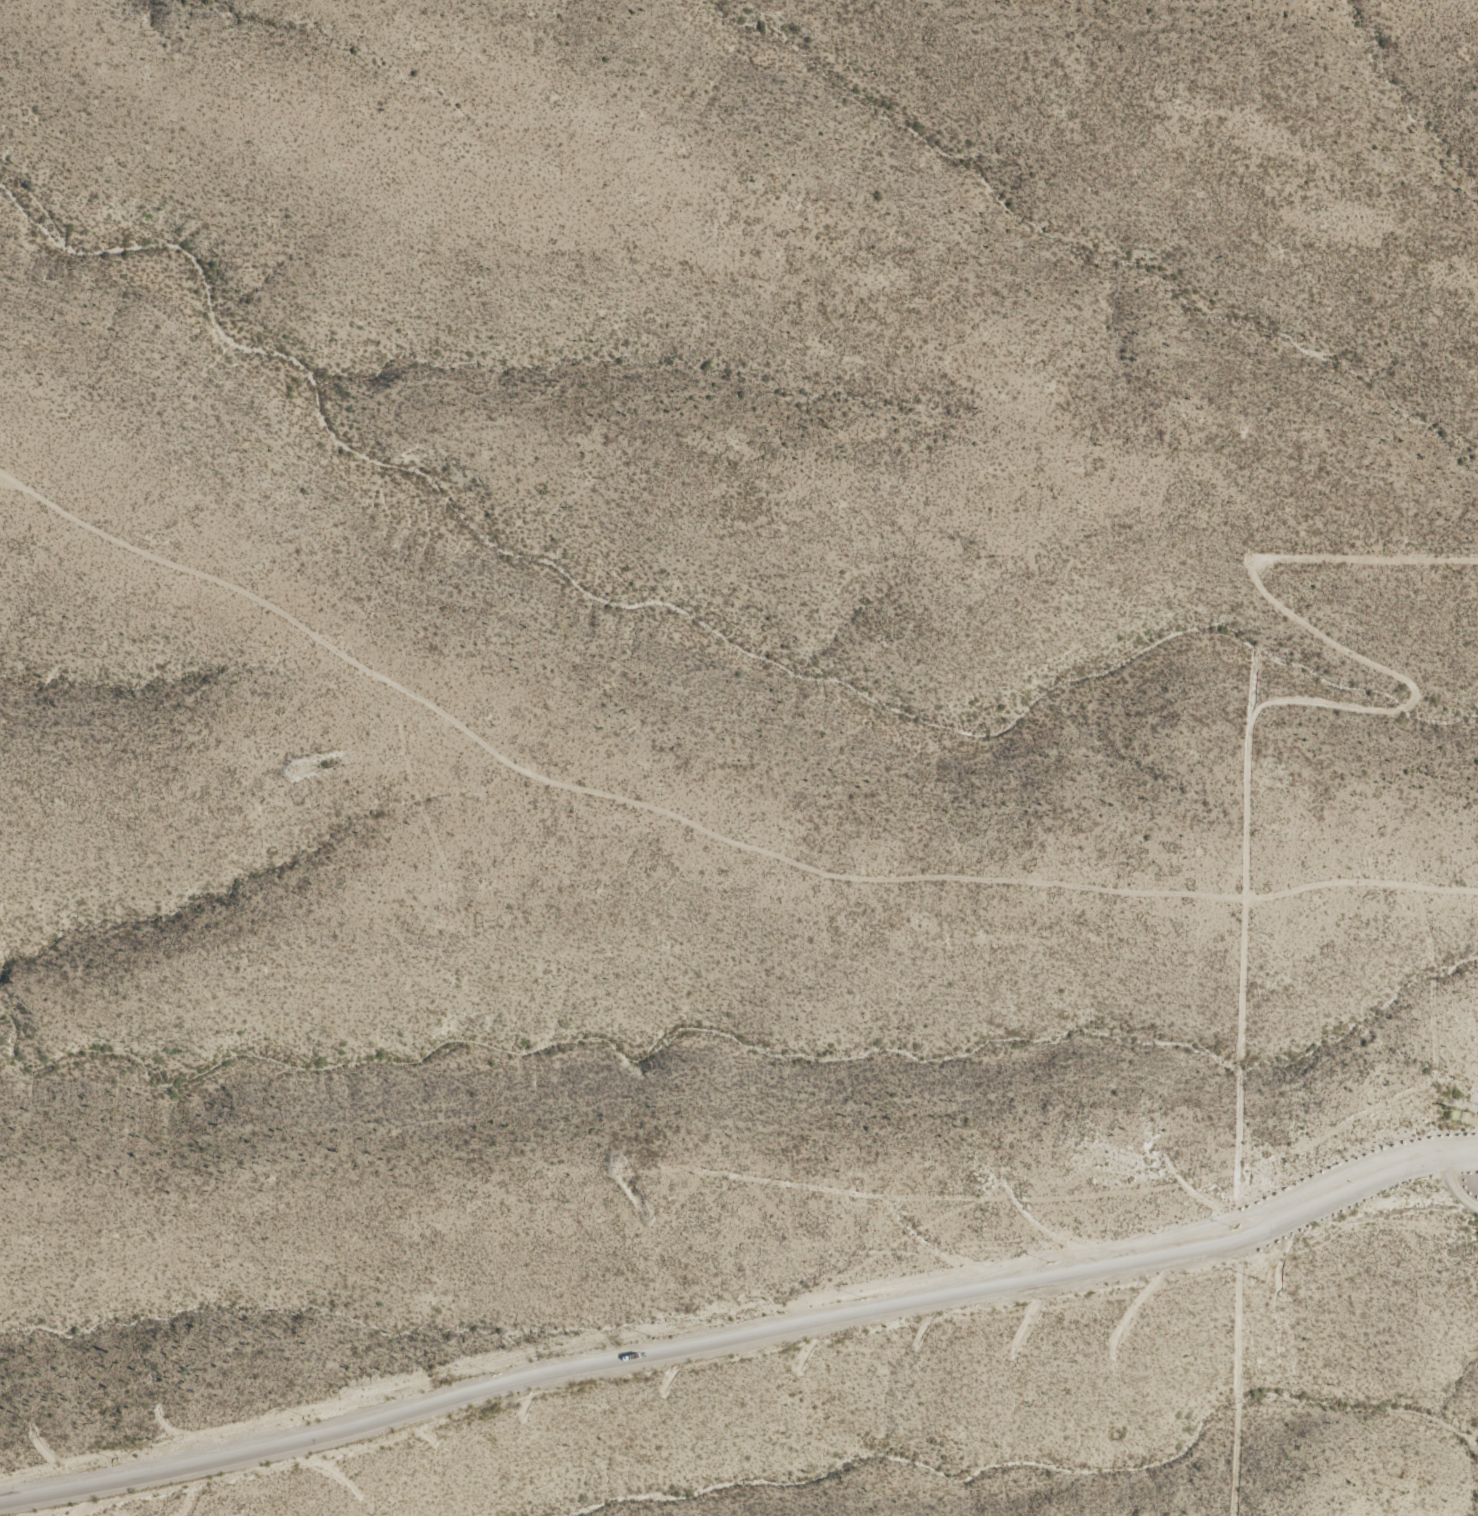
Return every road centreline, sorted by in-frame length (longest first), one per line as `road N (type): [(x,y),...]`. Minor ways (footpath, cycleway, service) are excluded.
road 1 (residential): [(0,1503),(407,1416),(519,1378),(1247,1243),(1430,1161),(1477,1159)]

